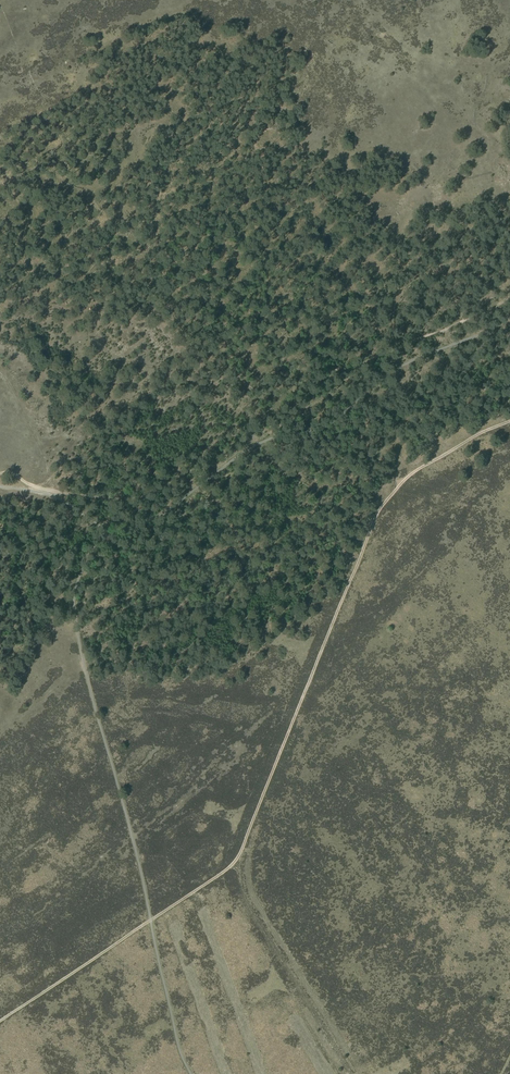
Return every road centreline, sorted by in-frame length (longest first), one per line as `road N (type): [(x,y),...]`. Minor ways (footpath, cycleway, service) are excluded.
road 1 (track): [(0,1021),(232,864),(374,511),(418,468),(509,418)]
road 2 (track): [(509,289),(494,306),(372,357),(291,418),(147,495),(35,487),(0,474)]

